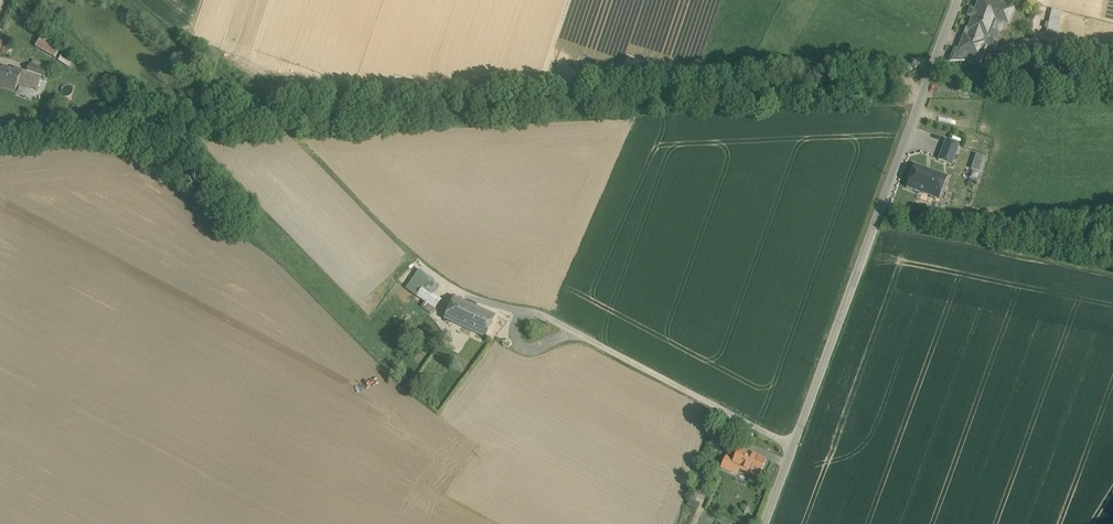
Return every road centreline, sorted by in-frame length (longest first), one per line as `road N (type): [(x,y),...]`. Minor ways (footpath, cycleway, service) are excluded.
road 1 (unclassified): [(764,523),(962,0)]

